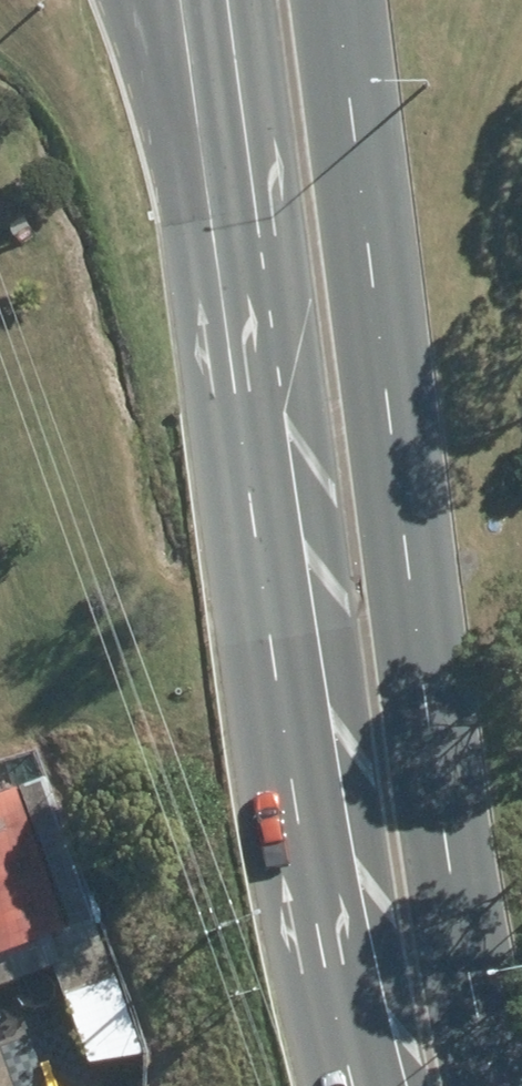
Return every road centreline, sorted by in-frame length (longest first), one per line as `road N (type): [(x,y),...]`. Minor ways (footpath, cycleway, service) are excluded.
road 1 (secondary): [(338,0),(435,770),(486,1085)]
road 2 (secondary): [(362,1085),(314,866),(208,57)]

